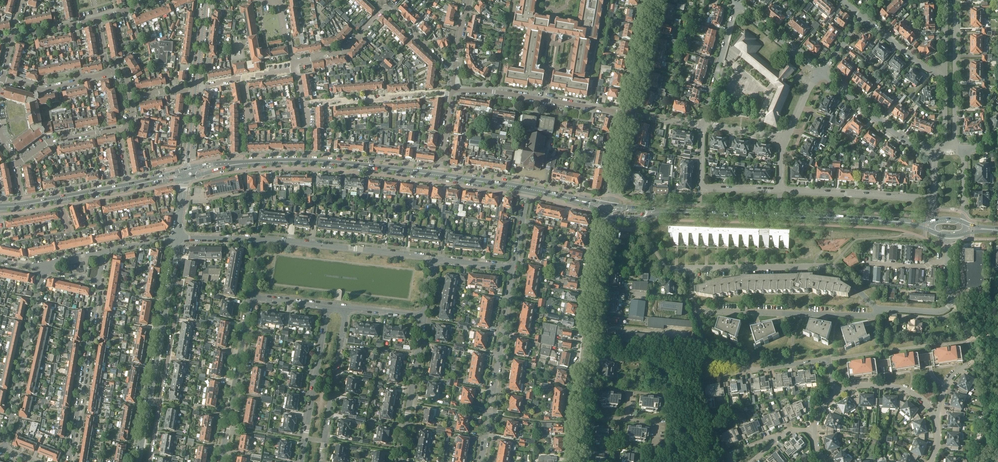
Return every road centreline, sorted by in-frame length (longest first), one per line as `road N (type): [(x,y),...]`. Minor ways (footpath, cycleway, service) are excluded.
road 1 (residential): [(608,215),(574,461)]
road 2 (primary): [(909,222),(668,211)]
road 3 (residential): [(667,268),(832,266),(879,310)]
road 4 (primary): [(440,175),(244,164)]
road 5 (residential): [(480,461),(514,268)]
road 6 (residential): [(4,450),(44,270)]
road 7 (residential): [(68,461),(98,282)]
road 8 (residential): [(879,310),(700,312)]
road 9 (residential): [(627,113),(452,90)]
road 10 (residential): [(261,238),(435,257)]
road 11 (residential): [(221,461),(251,297)]
road 12 (residential): [(327,306),(300,461)]
road 13 (residential): [(935,198),(779,190)]
road 14 (residential): [(320,461),(348,308)]
road 15 (residential): [(959,149),(956,0)]
road 16 (residential): [(304,105),(452,90)]
road 17 (residential): [(398,461),(424,317)]
road 18 (residential): [(940,149),(902,138),(821,71)]
road 19 (residential): [(779,190),(701,187),(703,126)]
road 20 (residential): [(160,402),(181,282),(169,279)]
road 21 (residential): [(703,126),(736,2)]
road 22 (residential): [(149,400),(169,279)]

